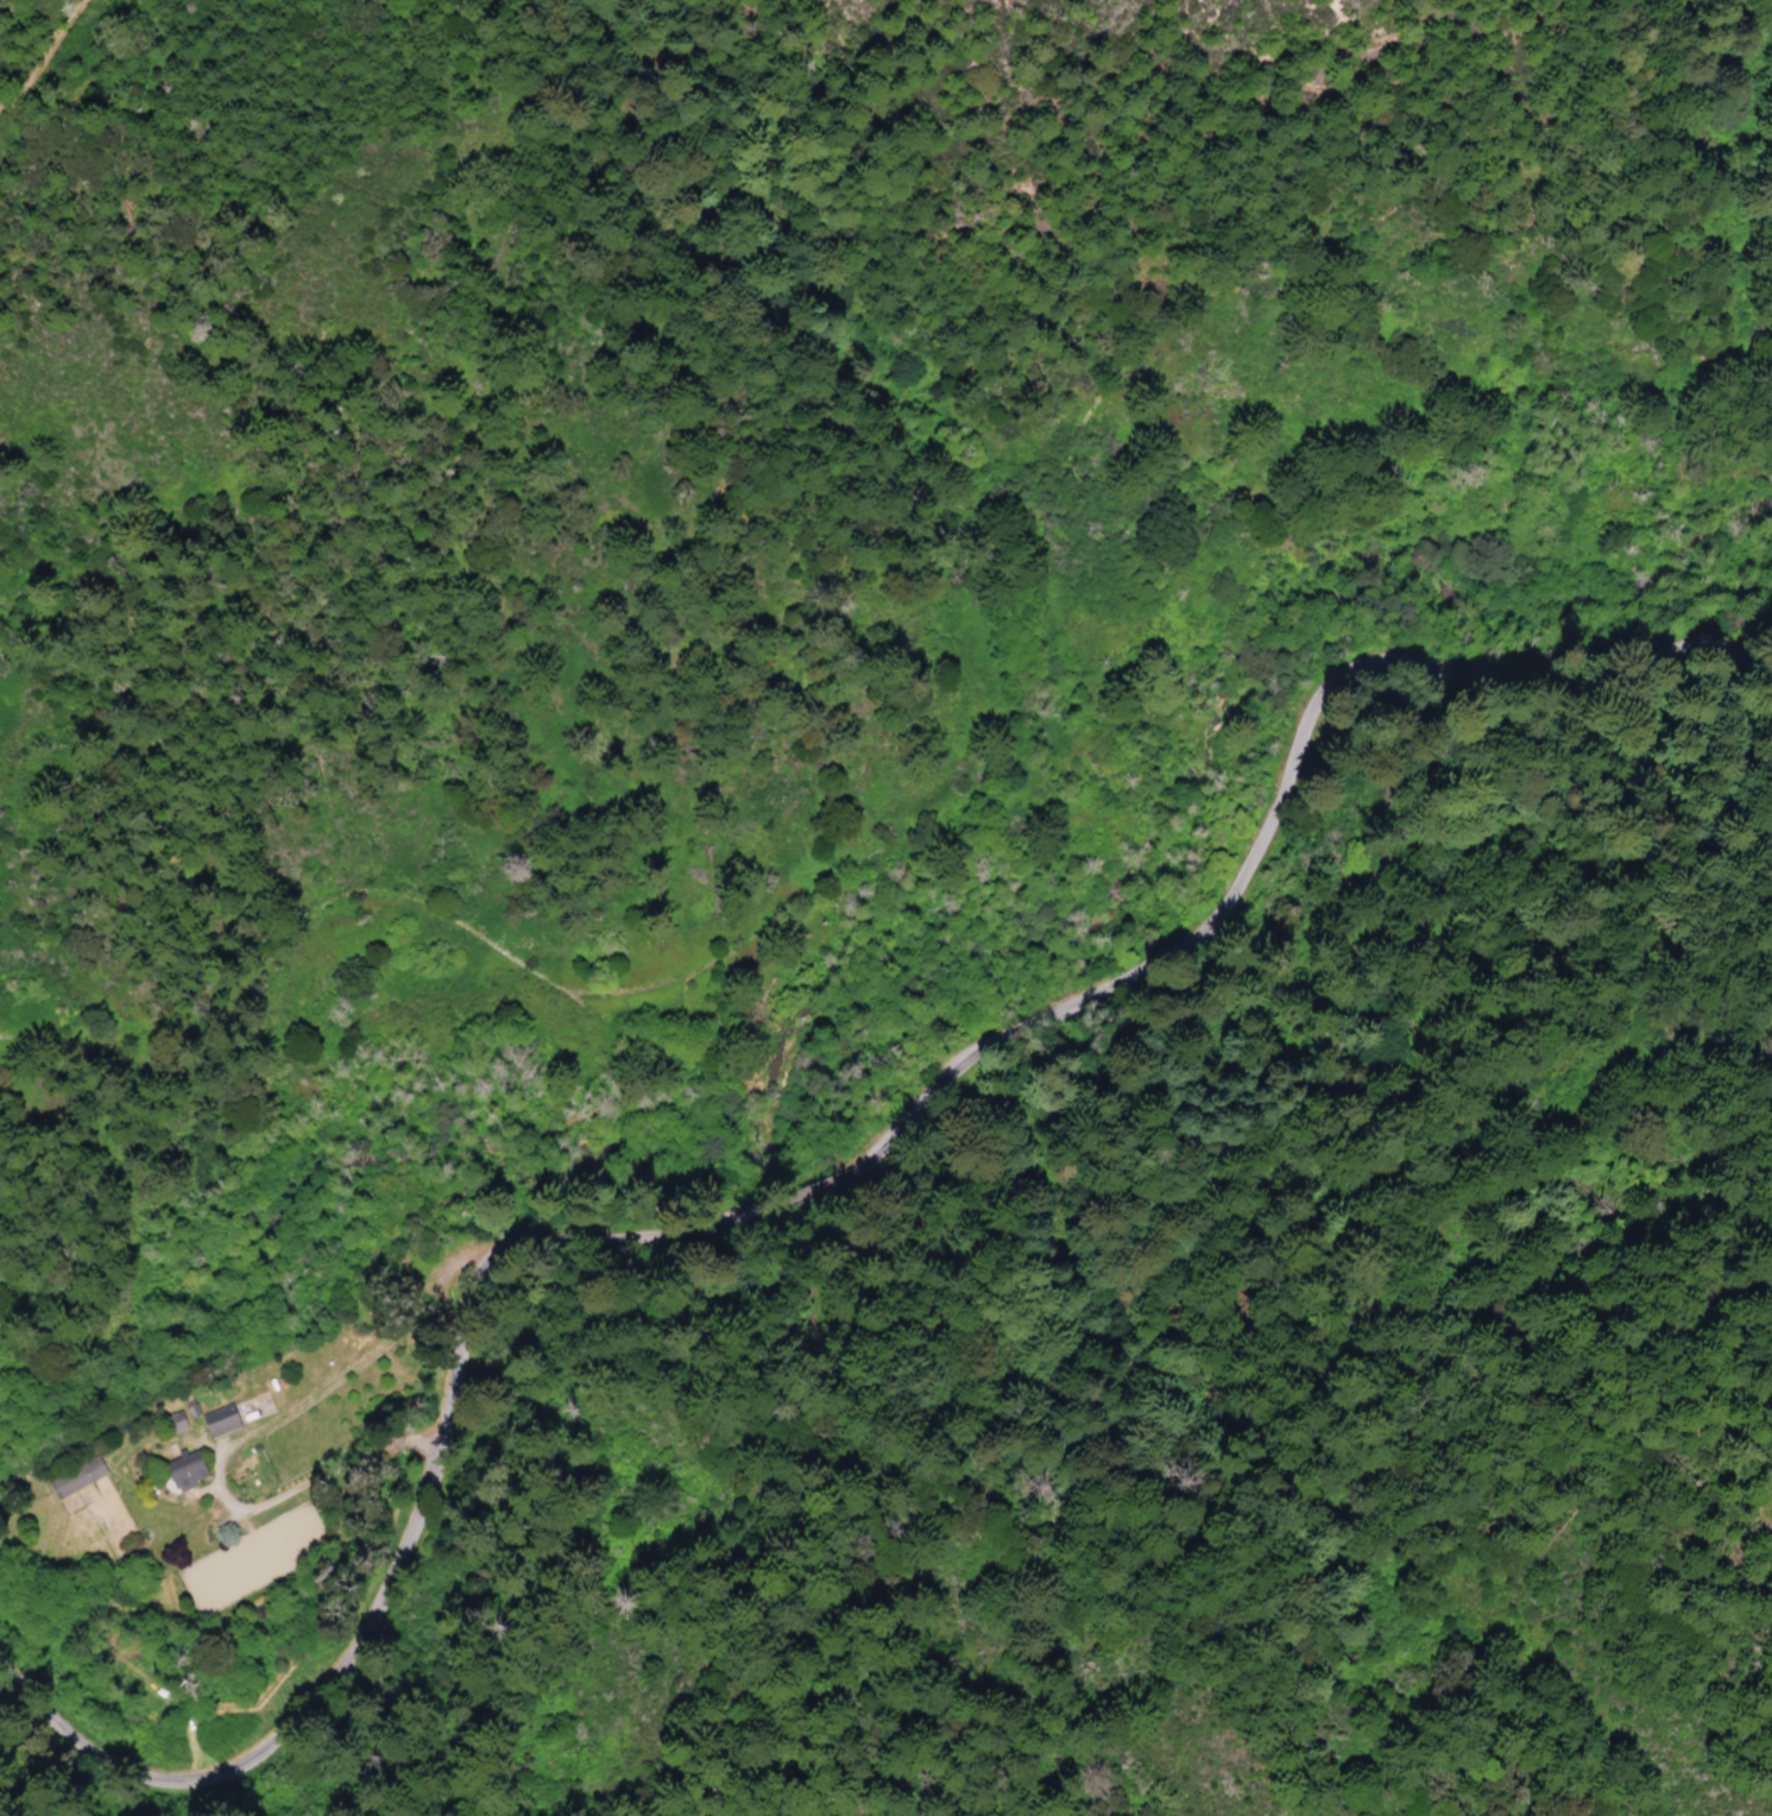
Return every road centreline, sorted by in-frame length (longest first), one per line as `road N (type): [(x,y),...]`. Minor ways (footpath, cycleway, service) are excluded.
road 1 (residential): [(0,1639),(78,1753),(94,1761),(153,1777),(196,1771),(283,1734),(326,1694),(361,1634),(412,1521),(461,1335),(491,1274),(512,1257),(705,1223),(805,1187),(864,1159),(941,1077),(992,1040),(1164,953),(1229,900),(1288,748),(1345,669),(1407,658),(1645,651),(1702,670),(1771,668)]
road 2 (track): [(0,102),(86,0)]

